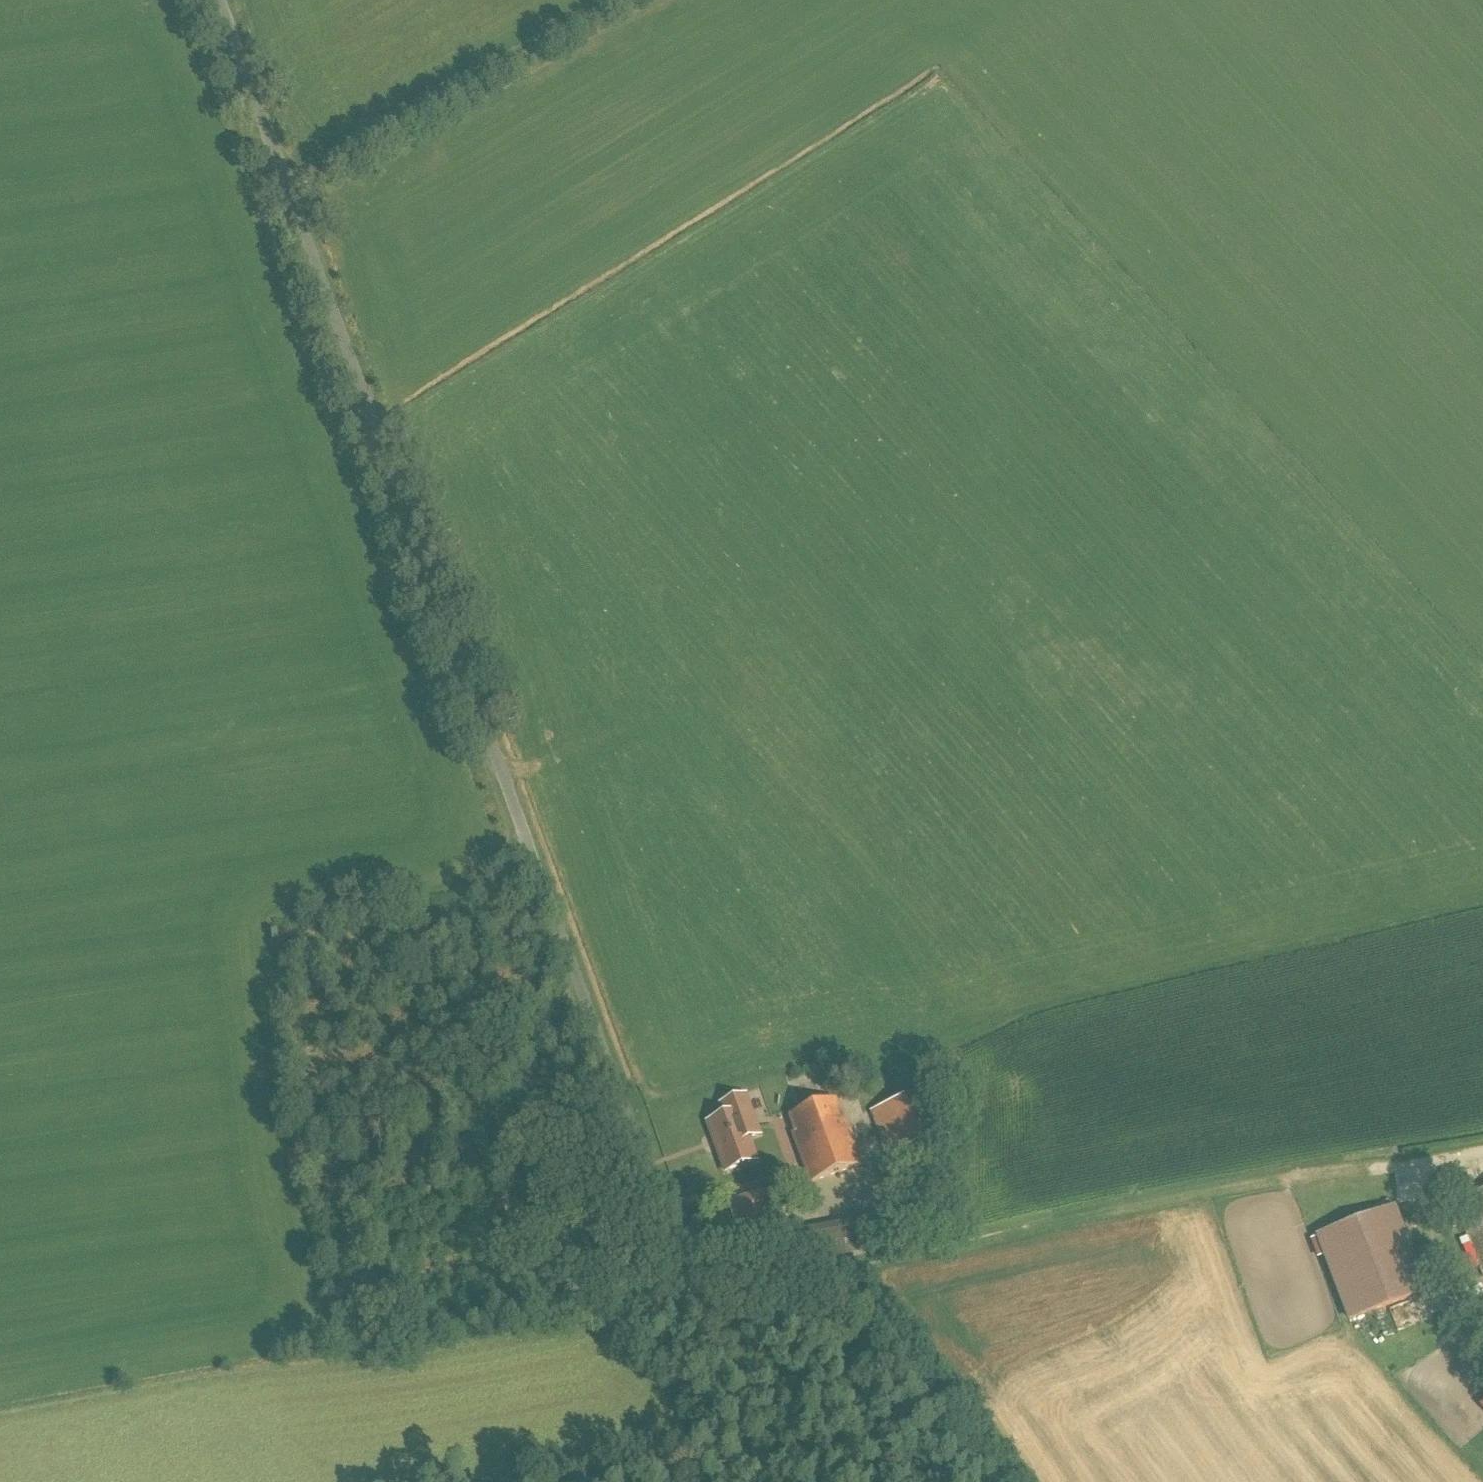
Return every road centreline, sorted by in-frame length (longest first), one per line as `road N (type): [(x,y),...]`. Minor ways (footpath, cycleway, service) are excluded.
road 1 (unclassified): [(660,1220),(213,0)]
road 2 (track): [(1482,1149),(680,1302),(664,1289),(660,1220)]
road 3 (track): [(283,191),(621,0)]

